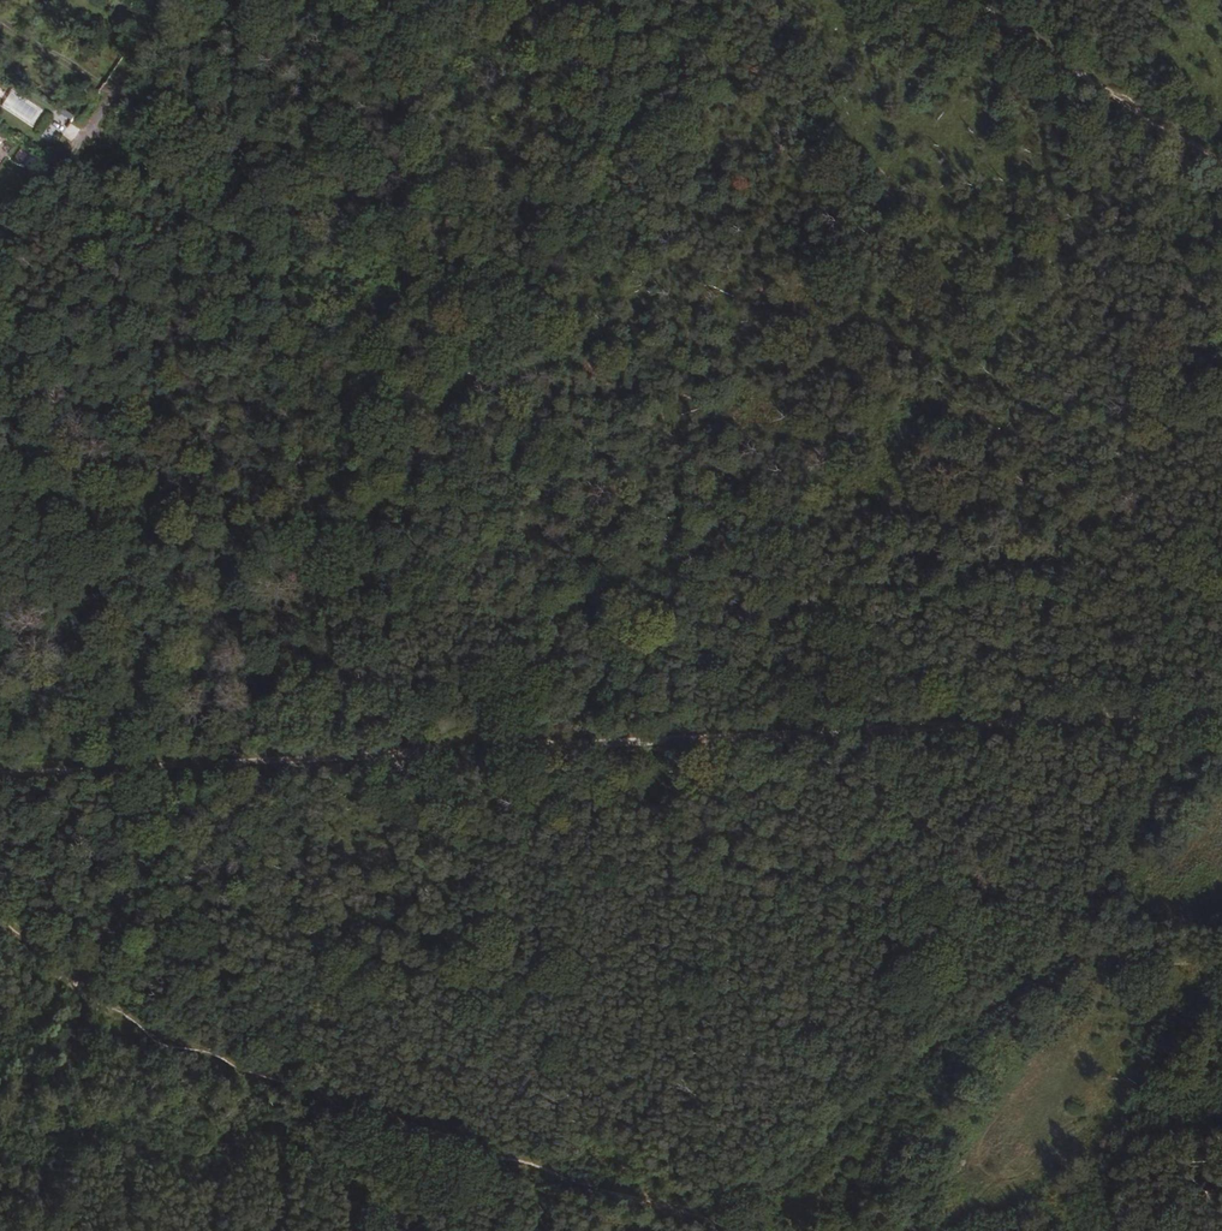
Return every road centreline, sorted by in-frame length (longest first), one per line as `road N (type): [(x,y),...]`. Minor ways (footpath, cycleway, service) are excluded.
road 1 (track): [(0,774),(1221,712)]
road 2 (track): [(1221,163),(972,0)]
road 3 (track): [(82,140),(172,0)]

